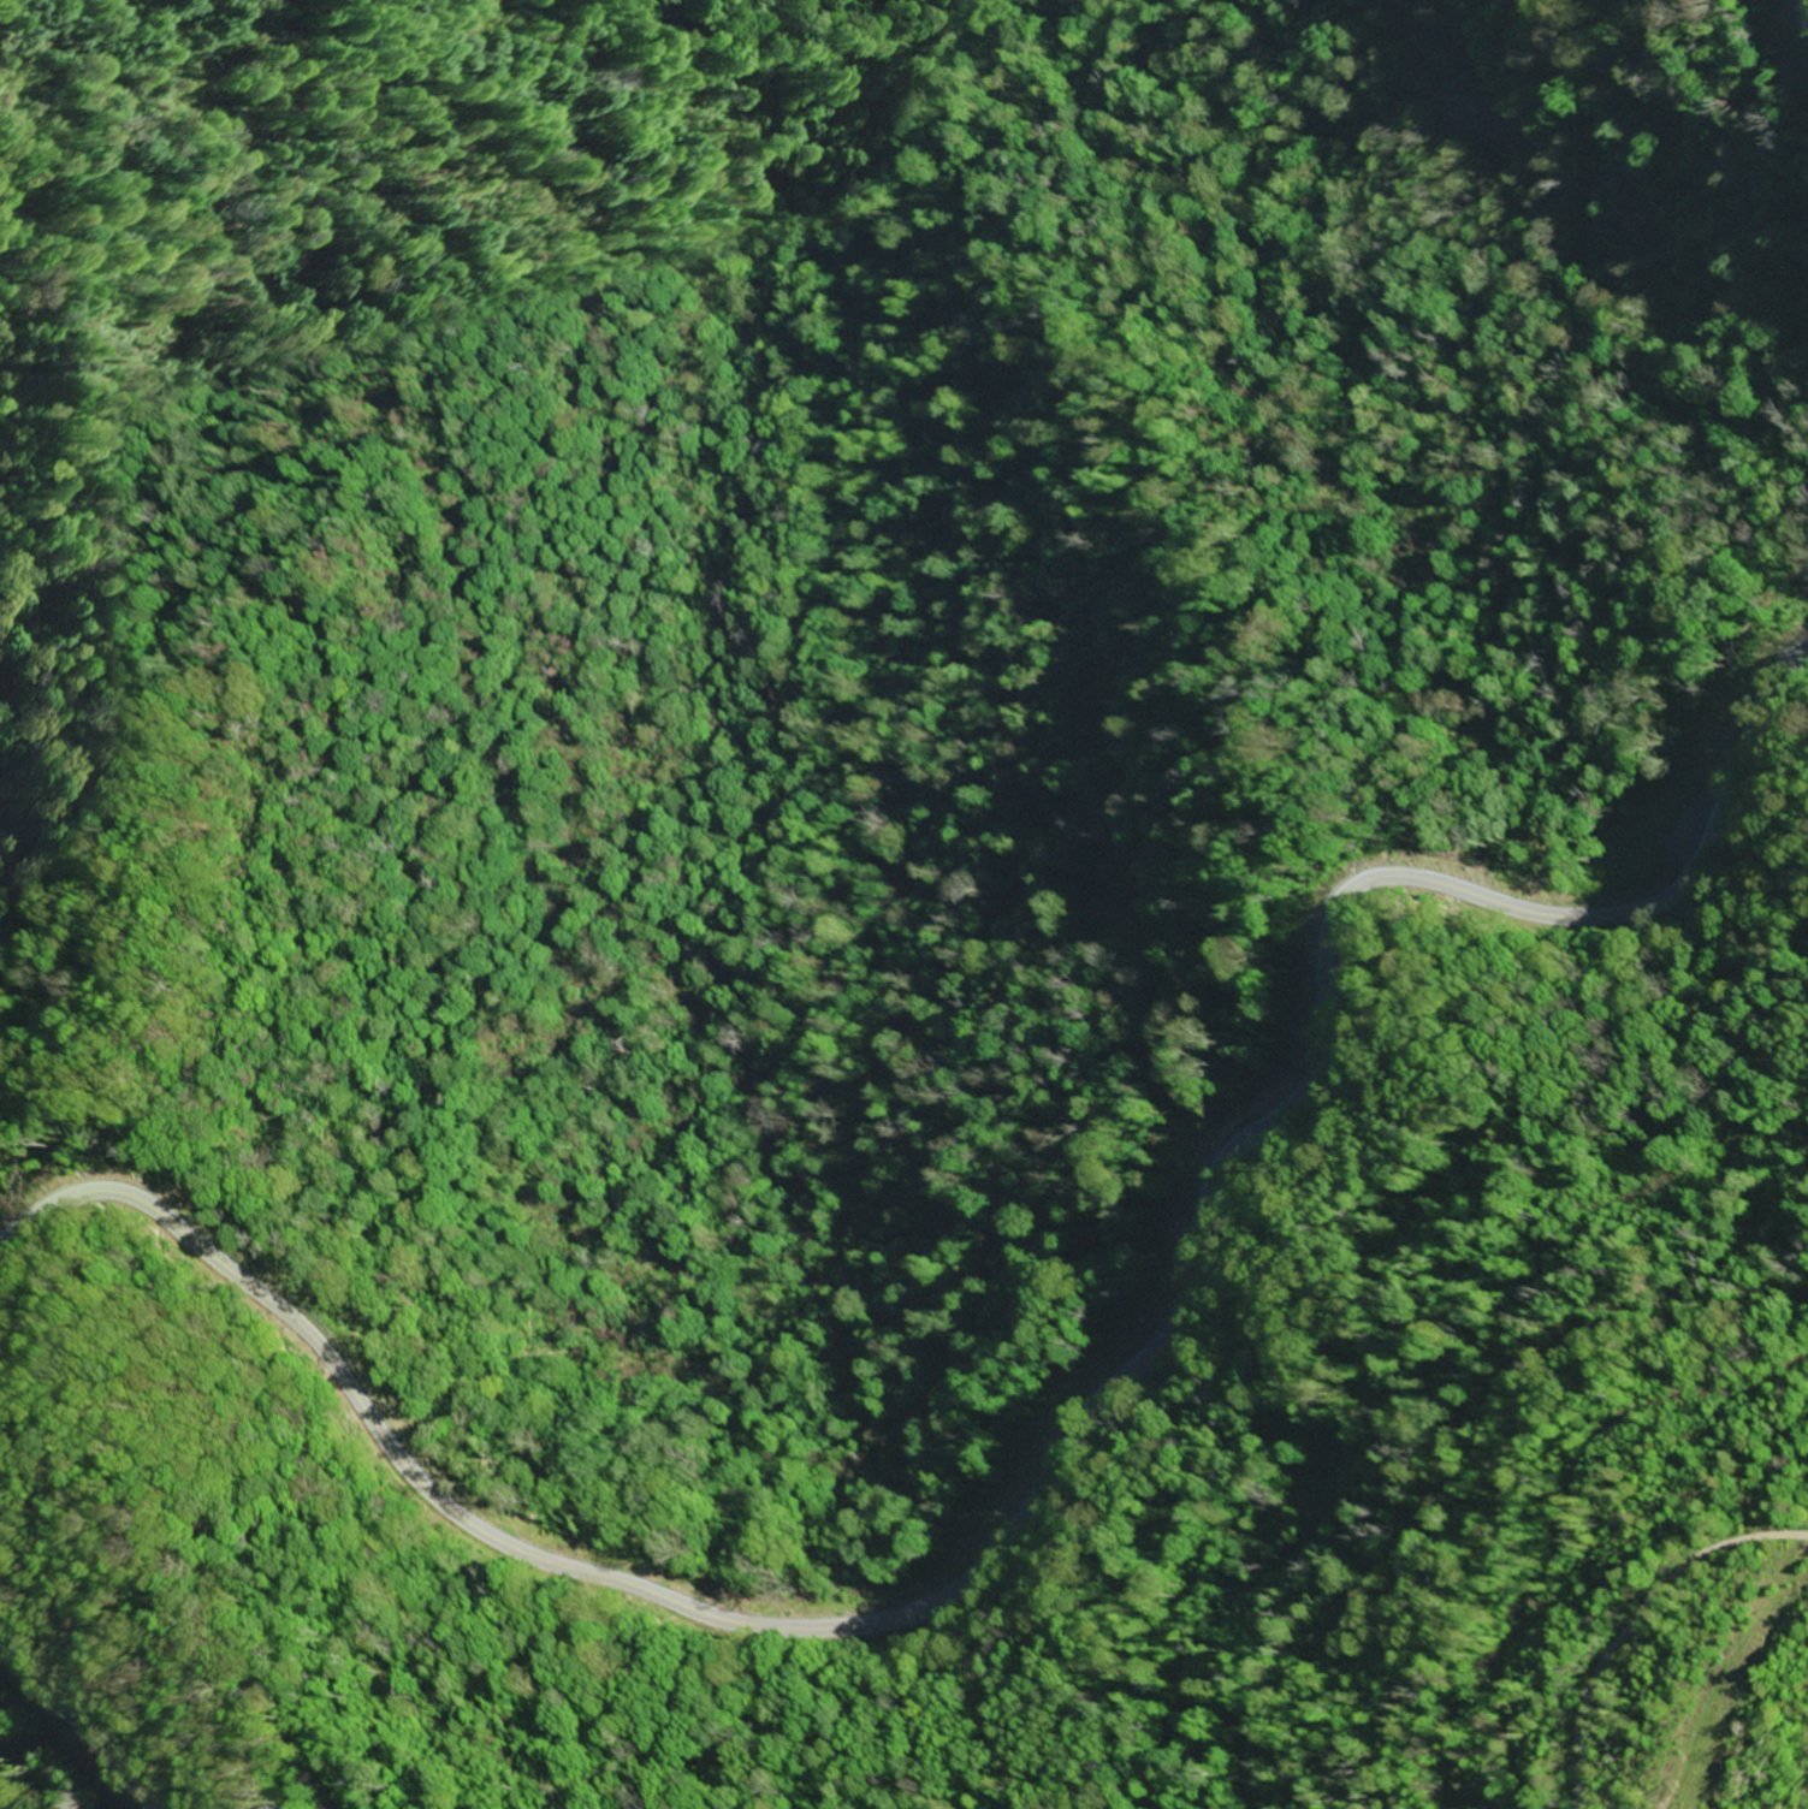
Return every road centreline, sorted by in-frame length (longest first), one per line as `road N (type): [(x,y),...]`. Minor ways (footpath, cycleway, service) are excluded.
road 1 (primary): [(0,1233),(83,1191),(120,1194),(165,1216),(302,1330),(419,1481),(522,1550),(681,1607),(758,1624),(818,1630),(911,1613),(983,1570),(1093,1413),(1187,1315),(1221,1174),(1323,1054),(1340,942),(1363,888),(1404,872),(1584,898),(1668,885),(1714,837),(1770,698),(1807,654)]
road 2 (track): [(1563,1808),(1582,1738),(1697,1584),(1748,1559),(1807,1572)]
road 3 (primary): [(157,1808),(0,1631)]

